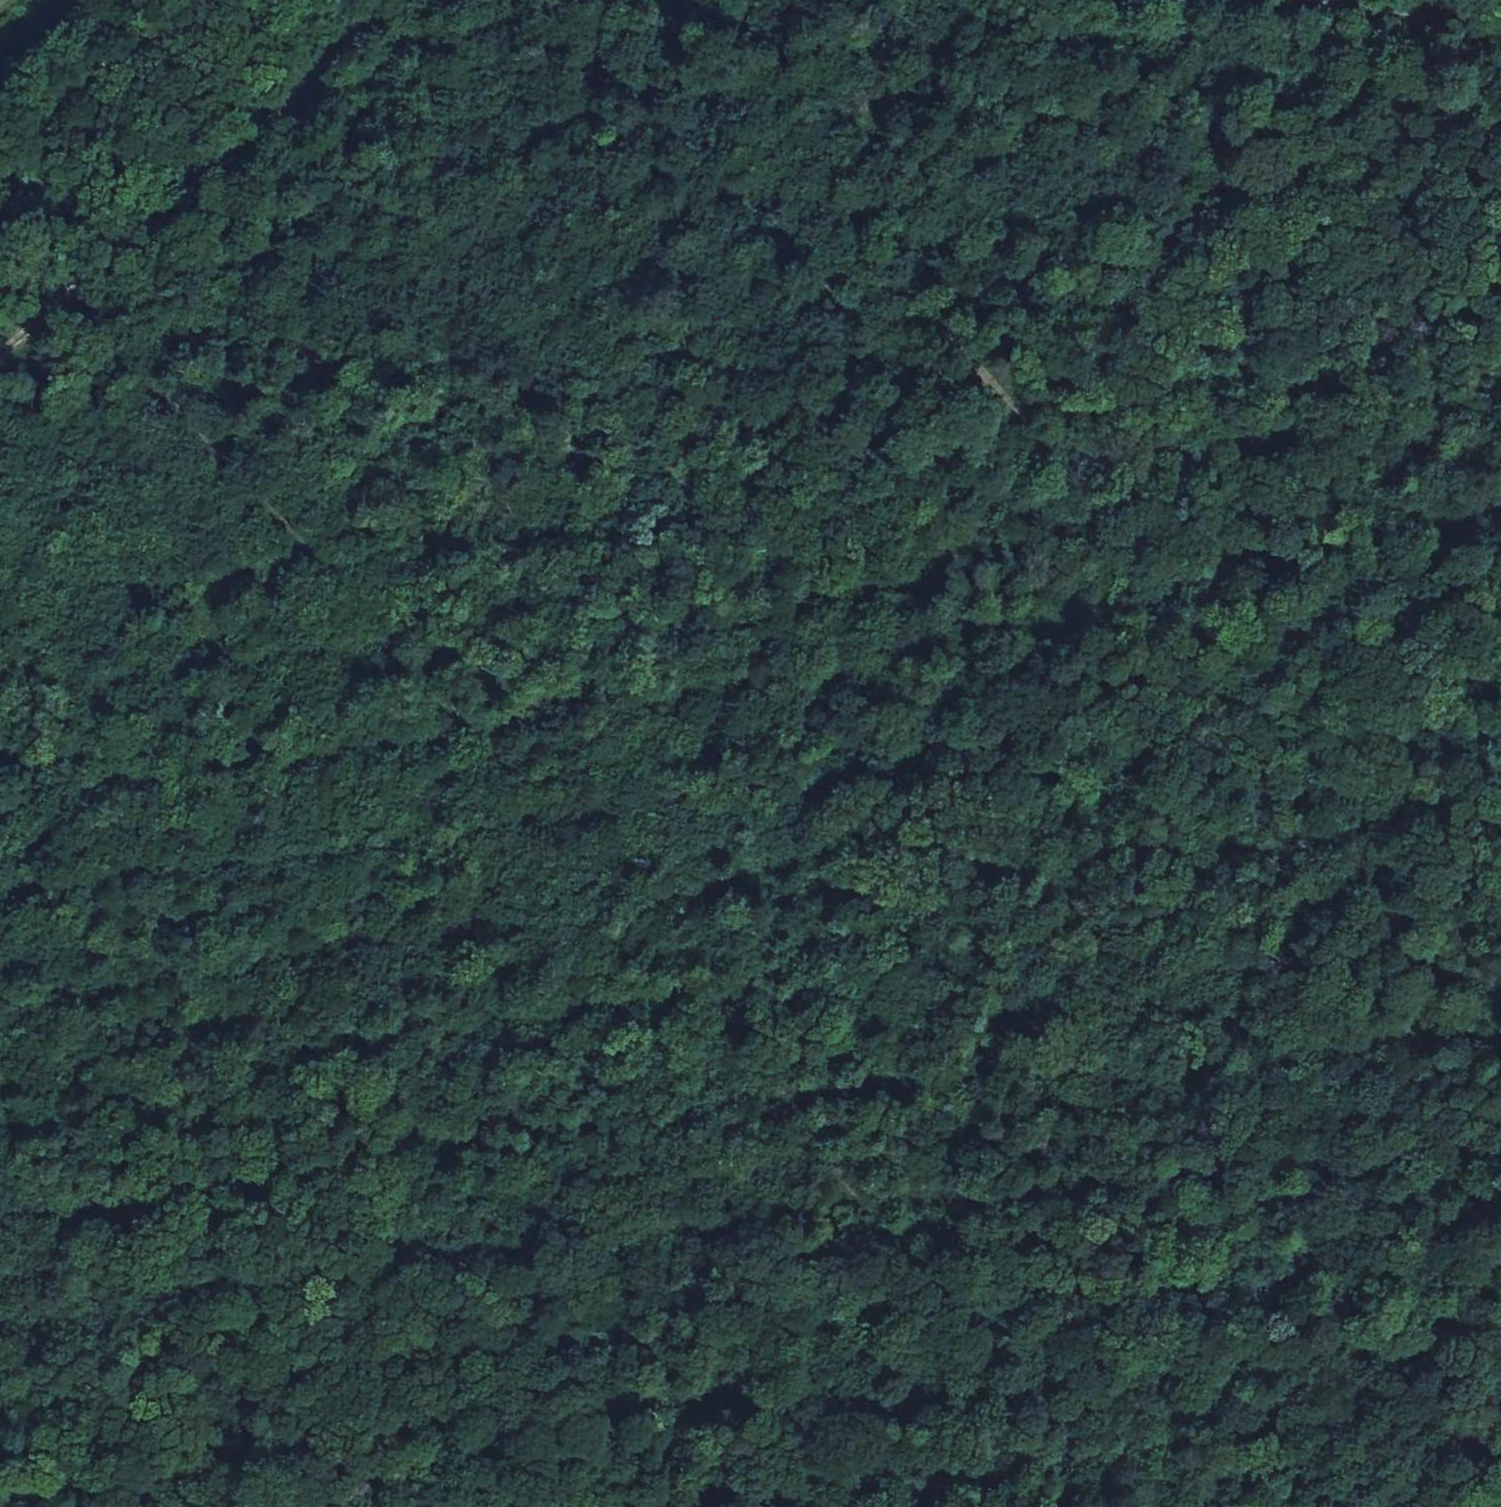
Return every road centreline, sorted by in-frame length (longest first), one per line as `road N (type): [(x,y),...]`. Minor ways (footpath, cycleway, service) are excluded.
road 1 (track): [(381,0),(0,332)]

